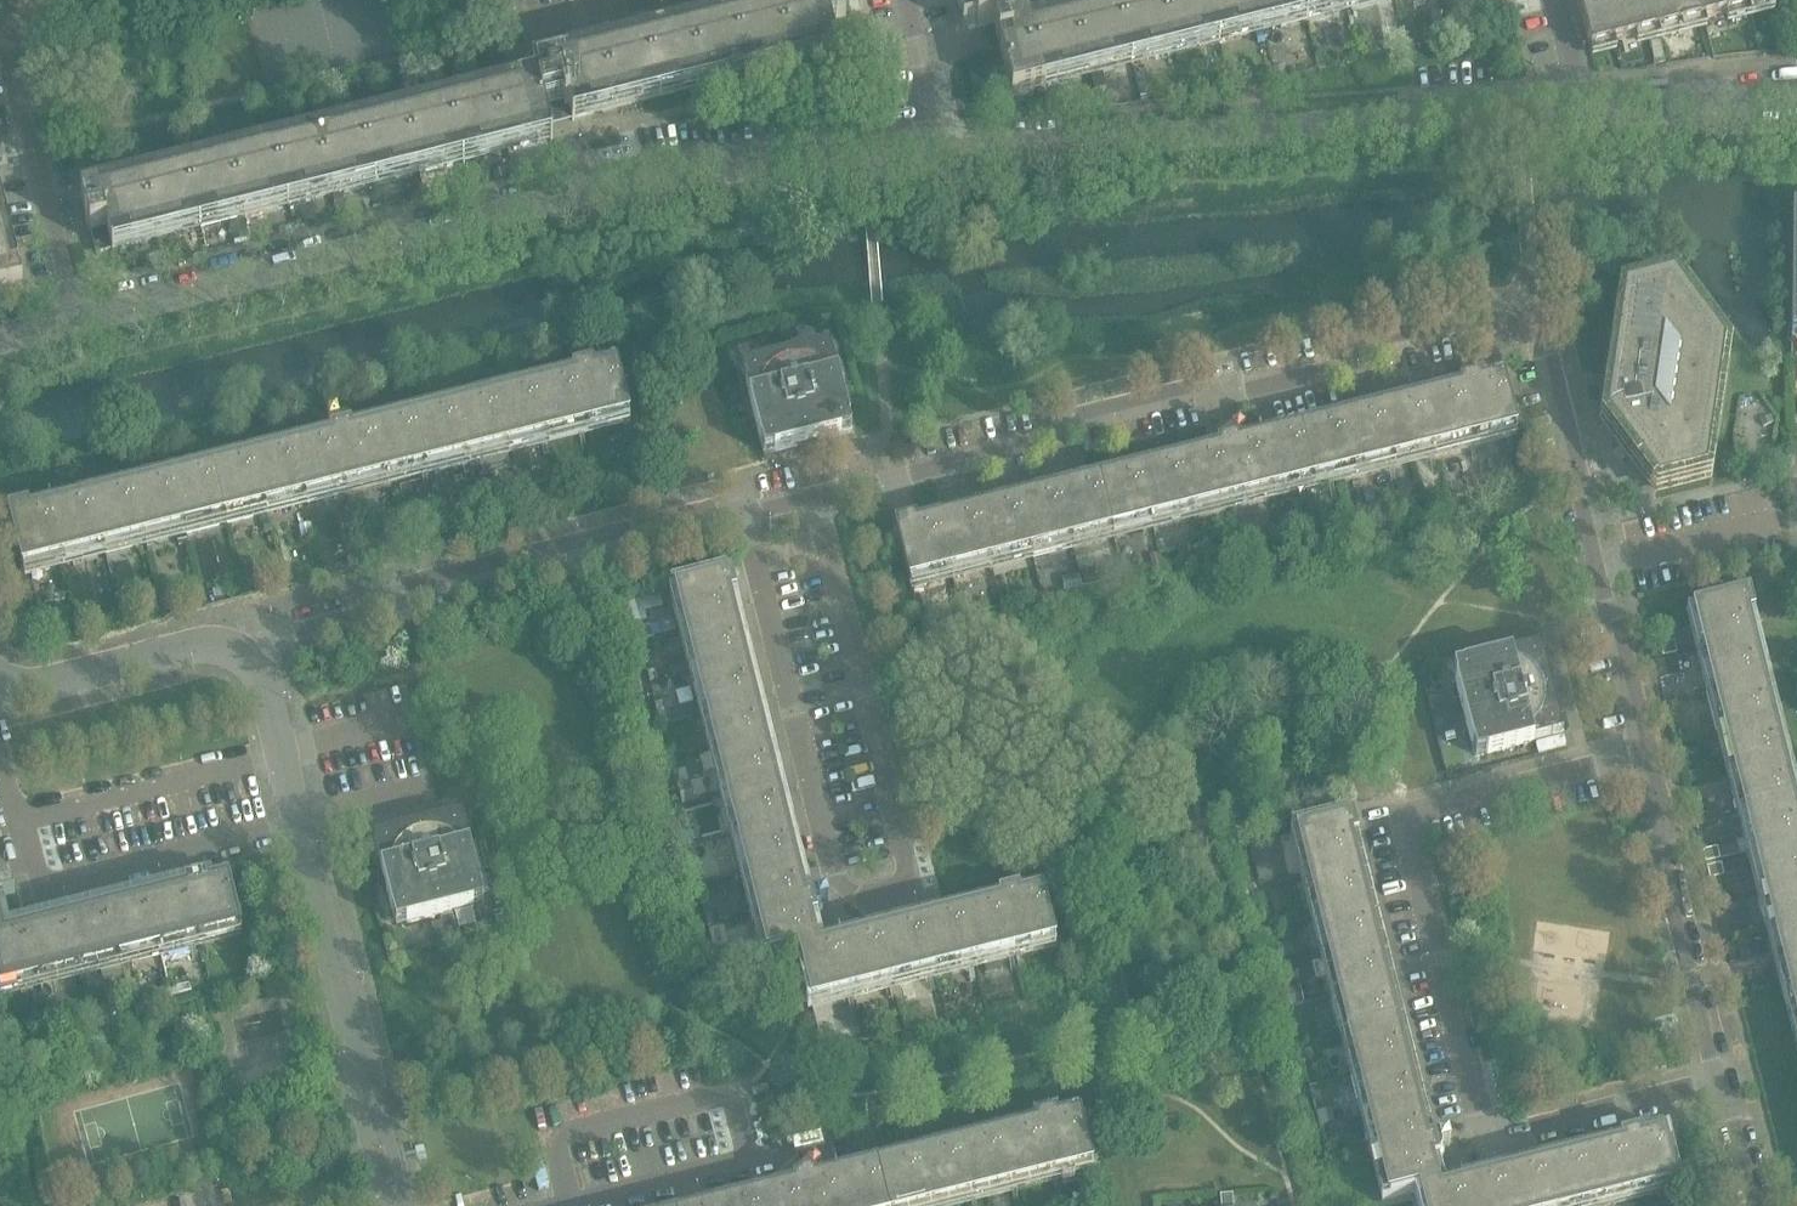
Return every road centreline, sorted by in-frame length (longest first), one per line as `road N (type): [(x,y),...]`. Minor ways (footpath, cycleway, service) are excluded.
road 1 (residential): [(249,658),(284,629),(504,571),(1510,322),(1549,344),(1646,750)]
road 2 (residential): [(78,331),(665,178),(927,155)]
road 3 (residential): [(1718,1080),(1486,1137),(1405,811),(1646,750)]
road 4 (residential): [(927,155),(1584,102)]
road 5 (tertiary): [(398,1205),(274,713),(249,658)]
road 6 (residential): [(78,331),(1,35),(19,0)]
road 7 (residential): [(1646,750),(1661,808),(1662,861),(1718,1080)]
road 8 (tertiary): [(249,658),(212,645),(22,692),(0,684)]
road 9 (residential): [(1584,102),(1796,91)]
road 10 (residential): [(927,155),(901,0)]
road 11 (residential): [(1718,1080),(1755,1205)]

